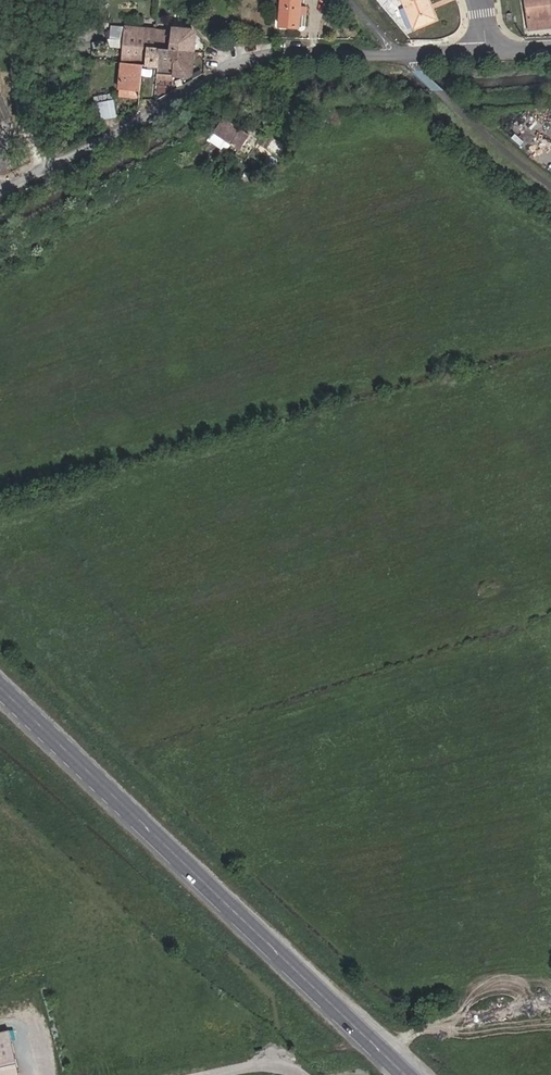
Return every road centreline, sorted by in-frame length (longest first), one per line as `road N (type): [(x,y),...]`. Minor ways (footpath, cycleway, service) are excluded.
road 1 (primary): [(0,685),(411,1074)]
road 2 (unclassified): [(487,54),(262,57),(0,186)]
road 3 (track): [(48,160),(27,119),(21,53),(22,38),(54,0)]

